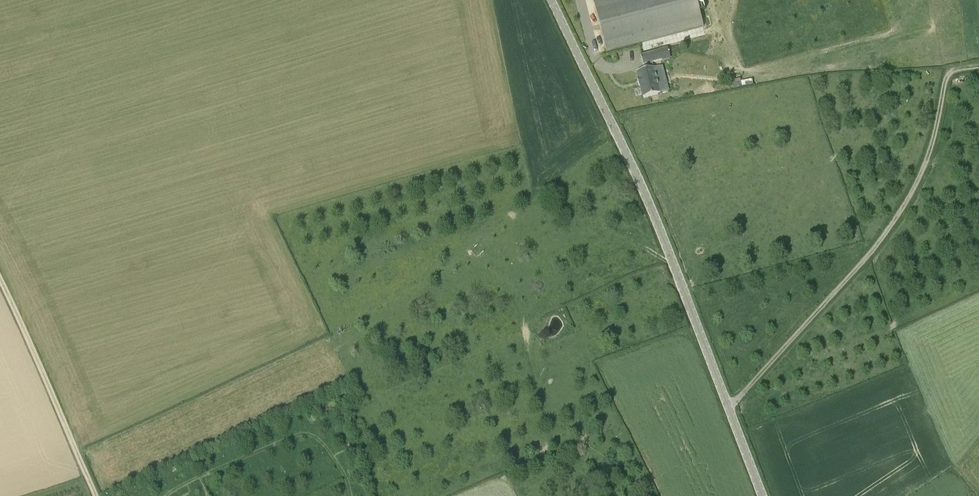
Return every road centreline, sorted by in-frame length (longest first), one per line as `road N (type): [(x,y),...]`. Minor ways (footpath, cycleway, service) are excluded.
road 1 (unclassified): [(762,495),(658,225),(551,0)]
road 2 (track): [(729,409),(890,227),(923,169),(948,75),(978,66)]
road 3 (track): [(95,495),(0,281)]

